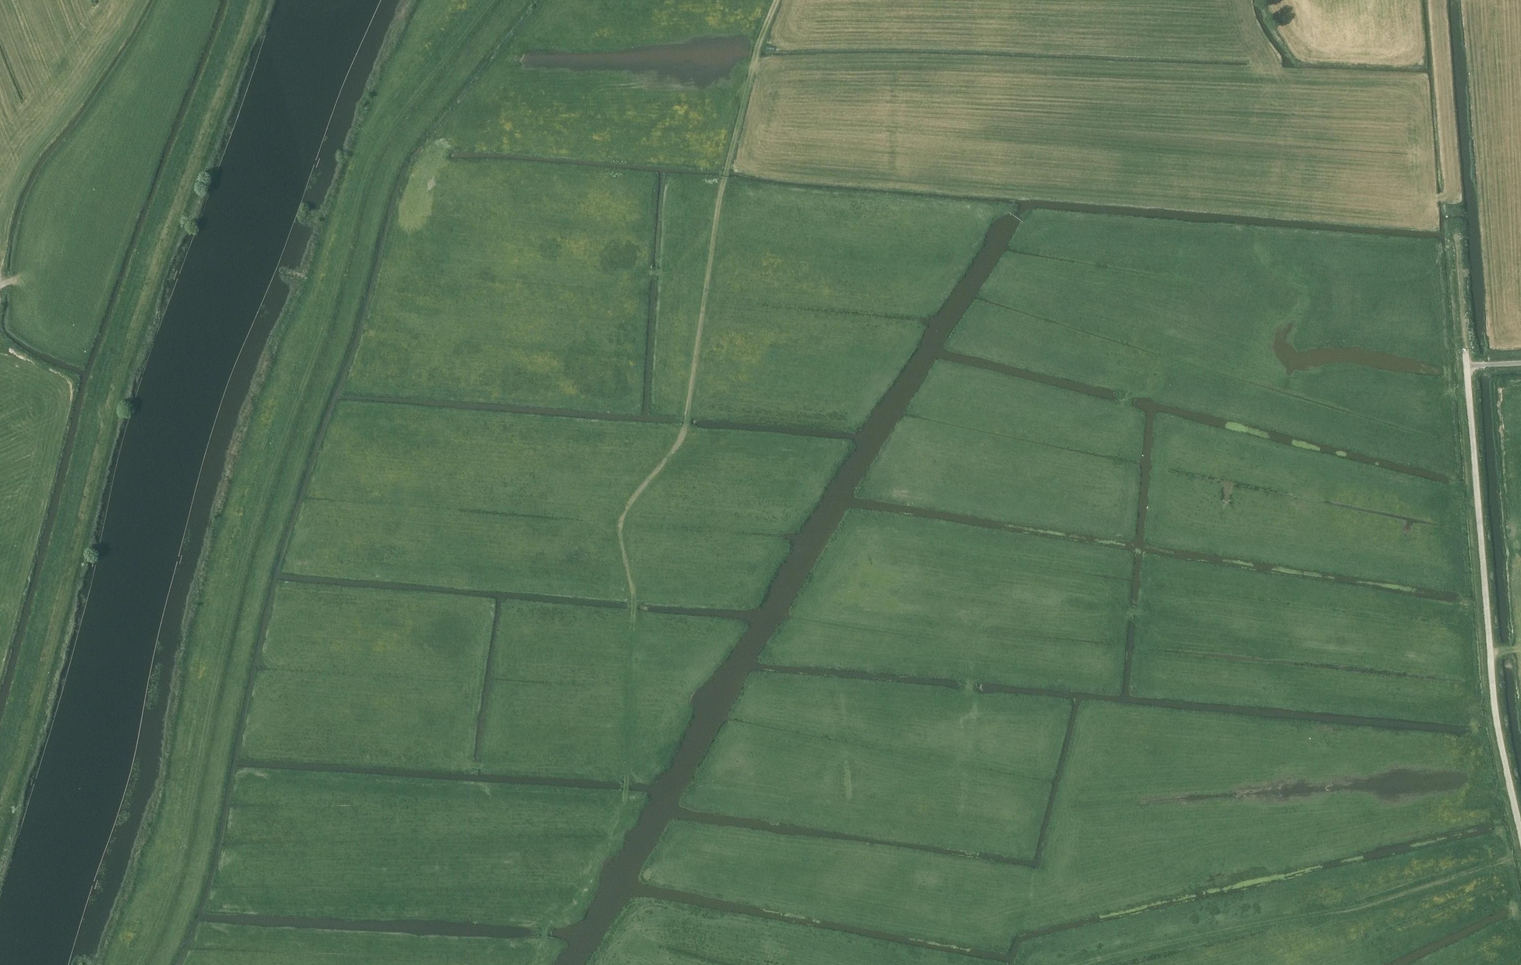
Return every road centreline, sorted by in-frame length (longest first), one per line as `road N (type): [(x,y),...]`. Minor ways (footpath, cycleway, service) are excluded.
road 1 (track): [(148,964),(173,909),(247,572),(336,314),(371,180),(390,141),(507,0)]
road 2 (track): [(777,0),(735,129),(682,435),(622,518),(635,594),(627,801),(547,920),(543,945),(512,964)]
road 3 (unclassified): [(1520,829),(1493,680),(1466,349)]
road 4 (track): [(1072,964),(1317,917),(1520,856)]
road 5 (track): [(1403,199),(1453,196),(1438,0)]

